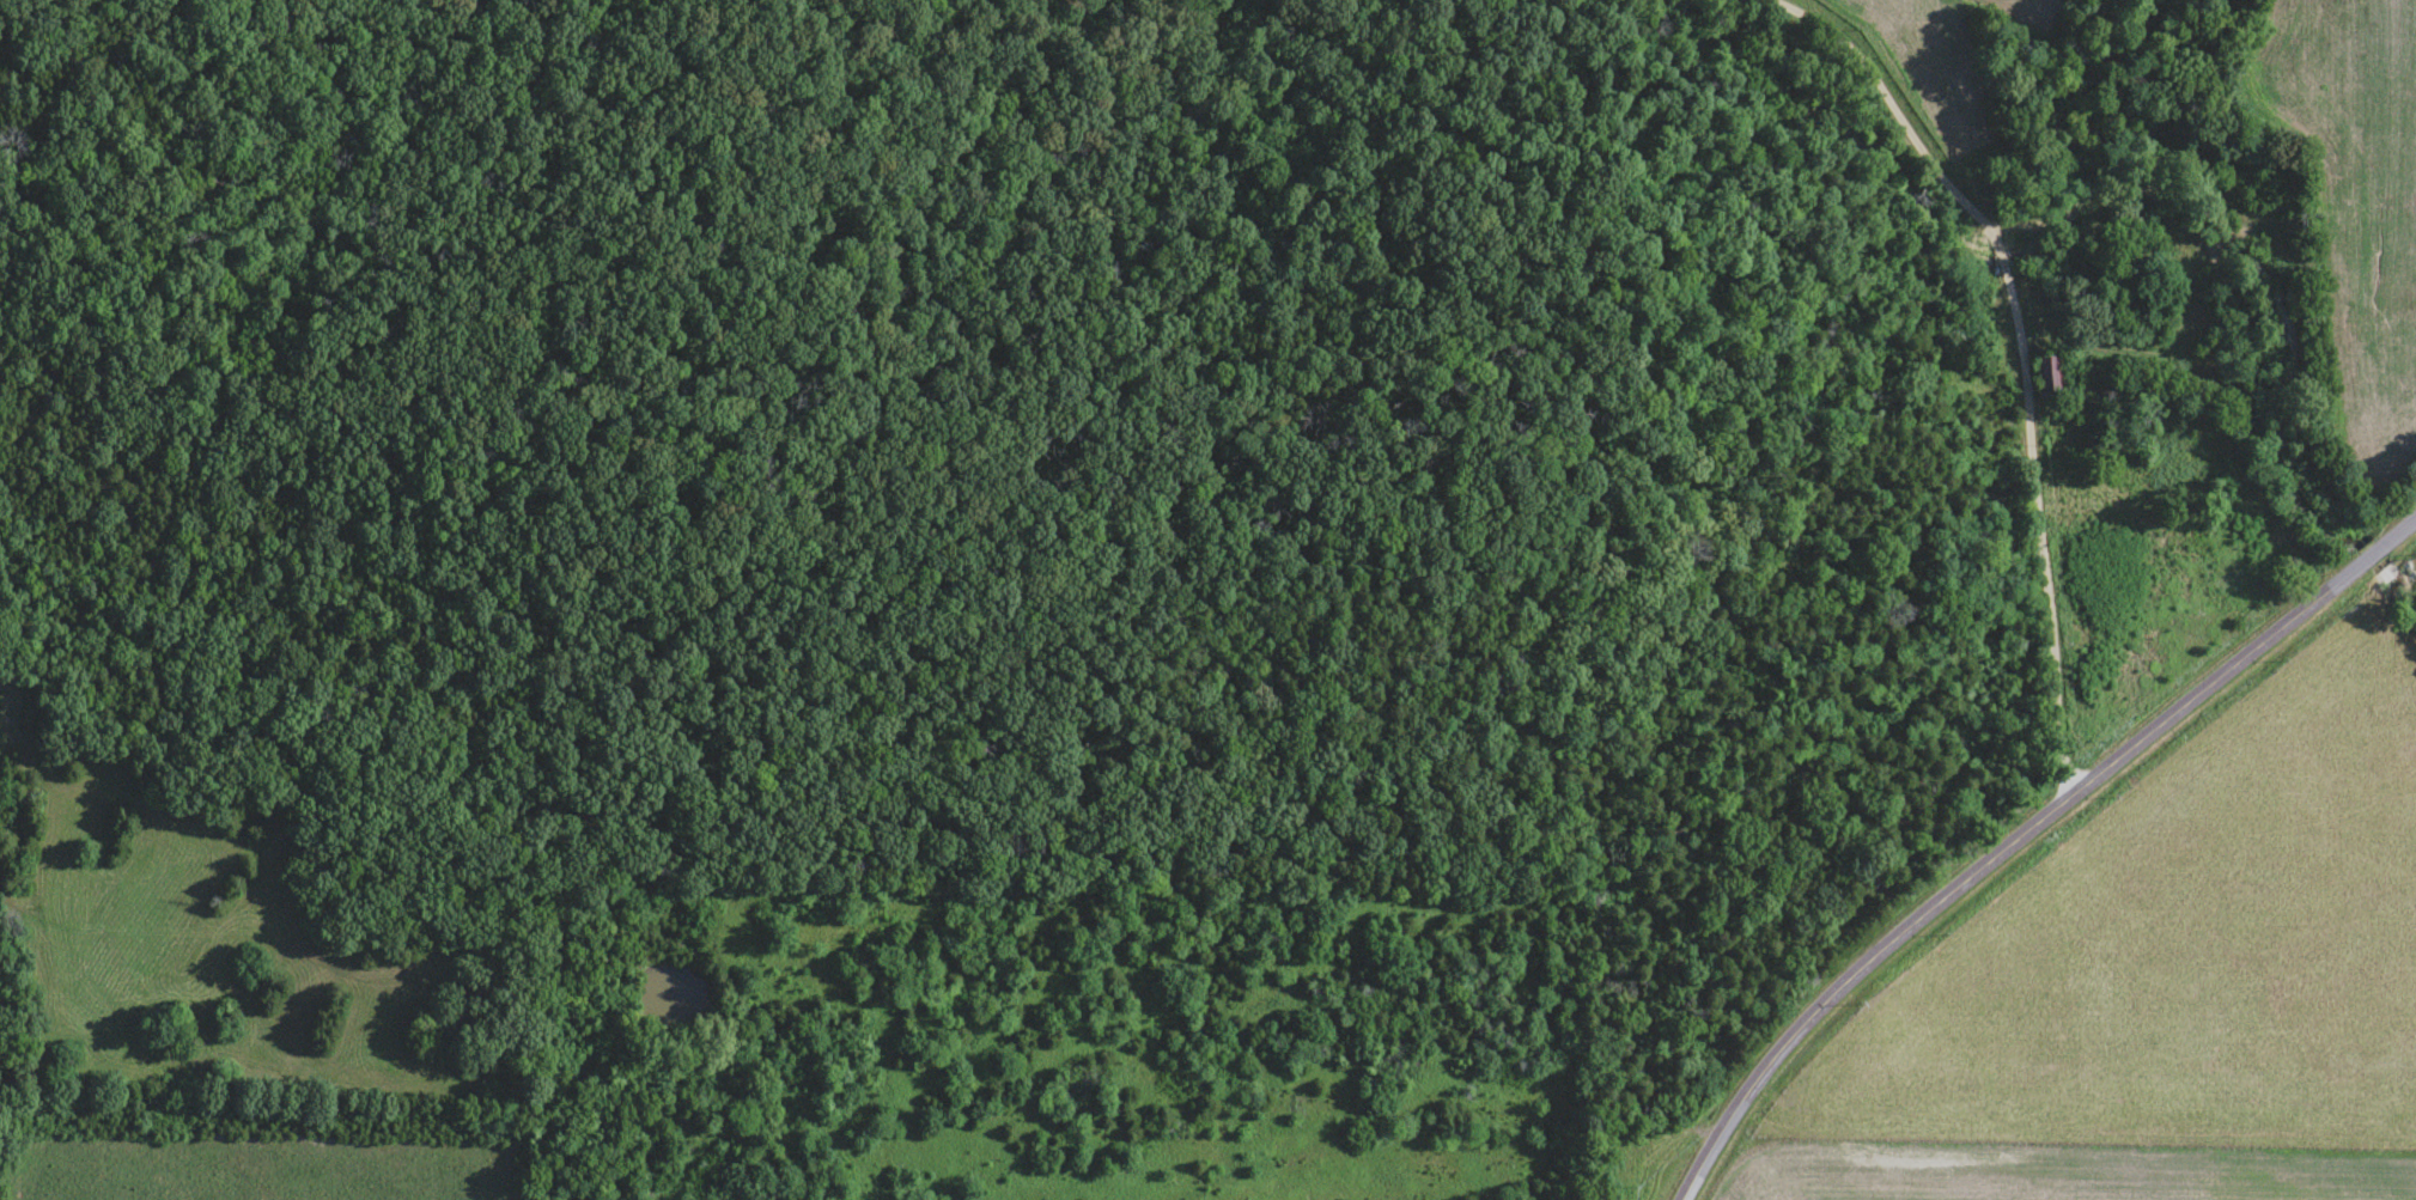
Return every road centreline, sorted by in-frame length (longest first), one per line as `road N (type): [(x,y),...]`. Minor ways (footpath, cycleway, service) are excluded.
road 1 (secondary): [(2415,519),(1822,1001),(1787,1036),(1684,1199)]

